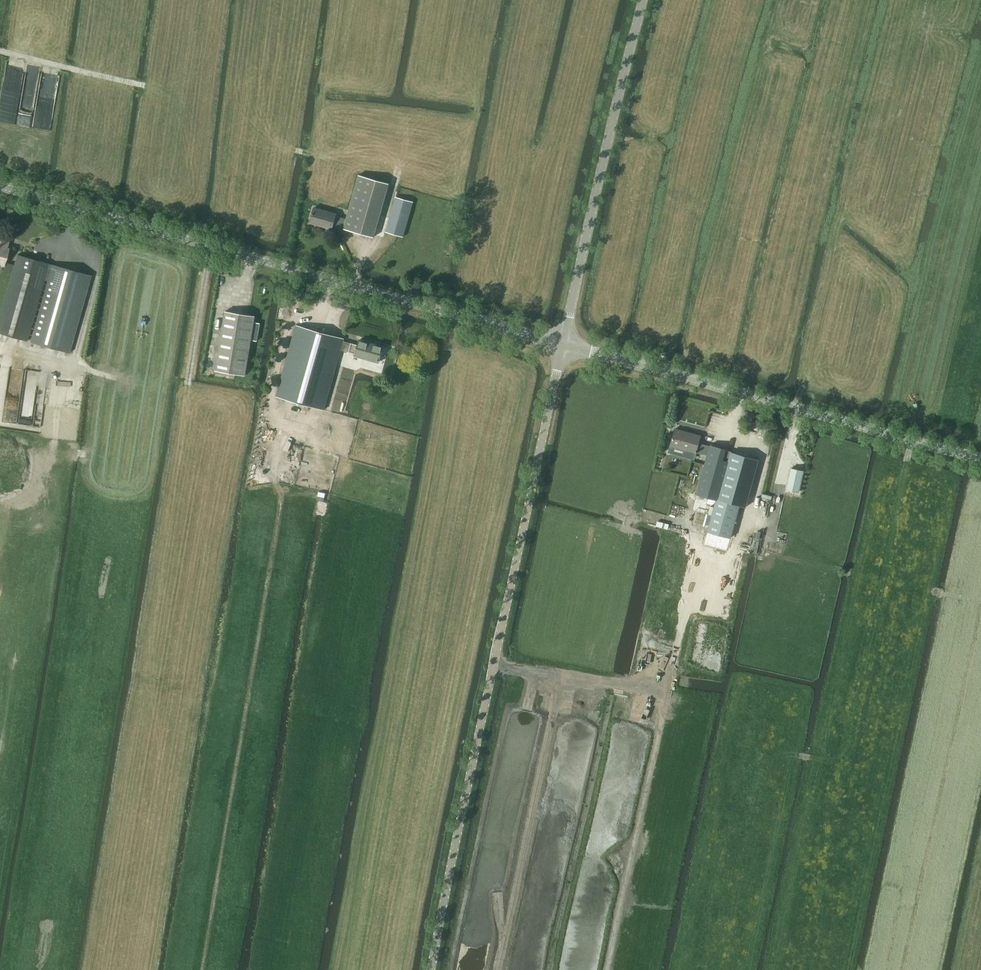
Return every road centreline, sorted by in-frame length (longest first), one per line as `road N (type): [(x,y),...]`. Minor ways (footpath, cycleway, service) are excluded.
road 1 (unclassified): [(563,344),(431,969)]
road 2 (unclassified): [(563,344),(0,184)]
road 3 (track): [(201,969),(283,503),(282,414)]
road 4 (unclassified): [(980,459),(563,344)]
road 5 (unclassified): [(642,0),(563,344)]
road 6 (track): [(502,969),(558,676)]
road 7 (track): [(610,969),(662,696)]
road 8 (track): [(495,665),(662,696)]

